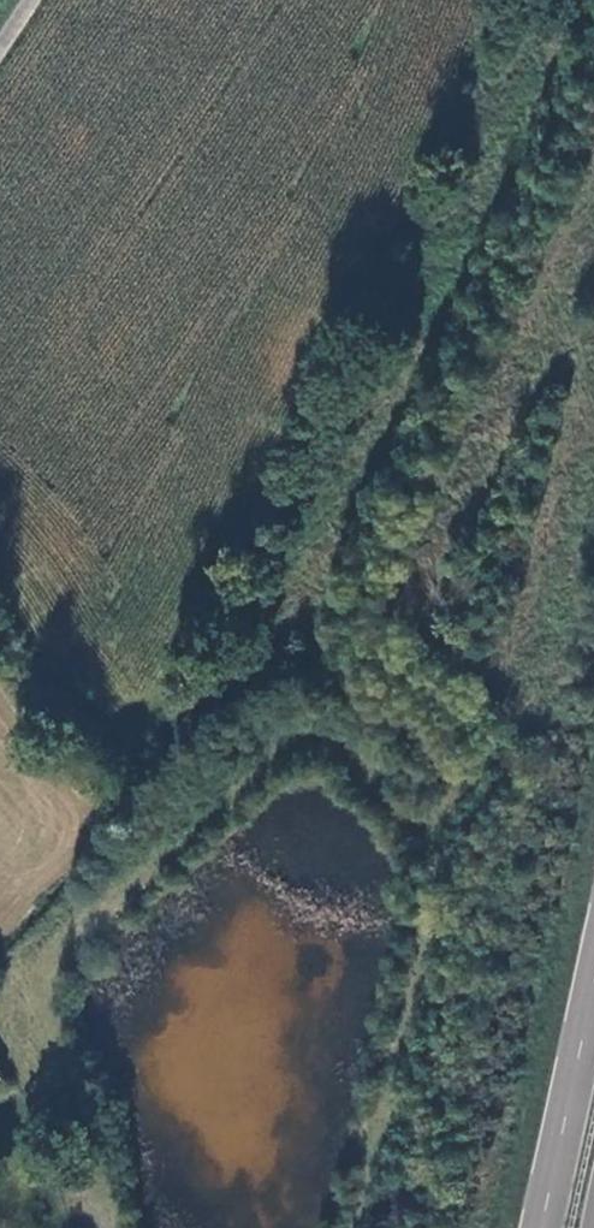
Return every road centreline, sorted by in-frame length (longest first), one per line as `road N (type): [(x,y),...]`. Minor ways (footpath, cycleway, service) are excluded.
road 1 (trunk): [(593,1022),(549,1227)]

